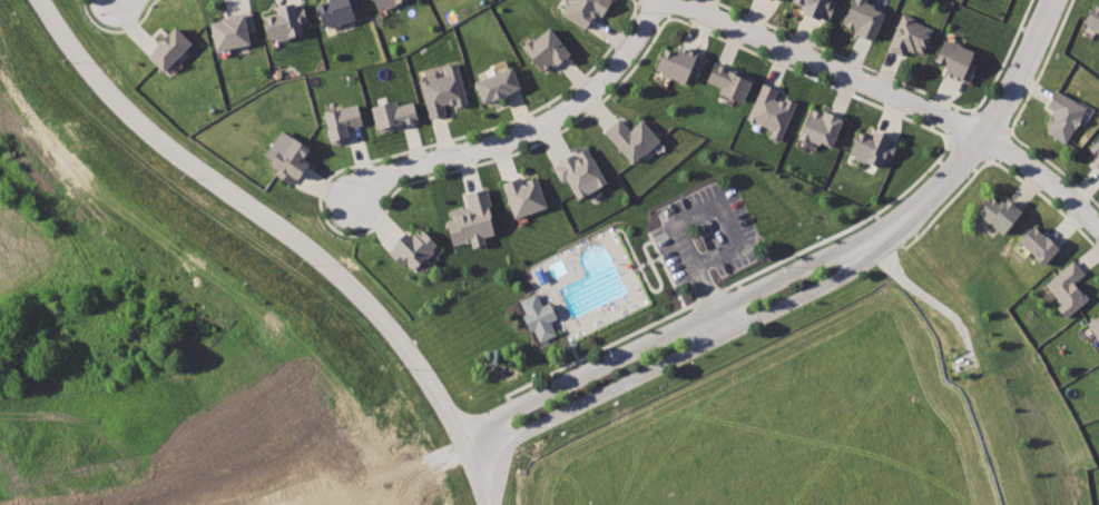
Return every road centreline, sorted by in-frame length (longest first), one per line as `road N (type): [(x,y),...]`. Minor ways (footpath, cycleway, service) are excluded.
road 1 (tertiary): [(465,499),(422,403),(324,263),(147,136),(88,77),(40,0)]
road 2 (residential): [(452,467),(851,273),(876,240)]
road 3 (residential): [(876,240),(837,247),(442,444)]
road 4 (residential): [(352,201),(381,176),(553,119),(609,73),(657,0)]
road 5 (residential): [(670,0),(981,136)]
road 6 (residential): [(876,240),(981,136),(1051,0)]
road 7 (secondary): [(442,444),(288,504)]
road 8 (residential): [(981,136),(1028,165),(1098,230)]

